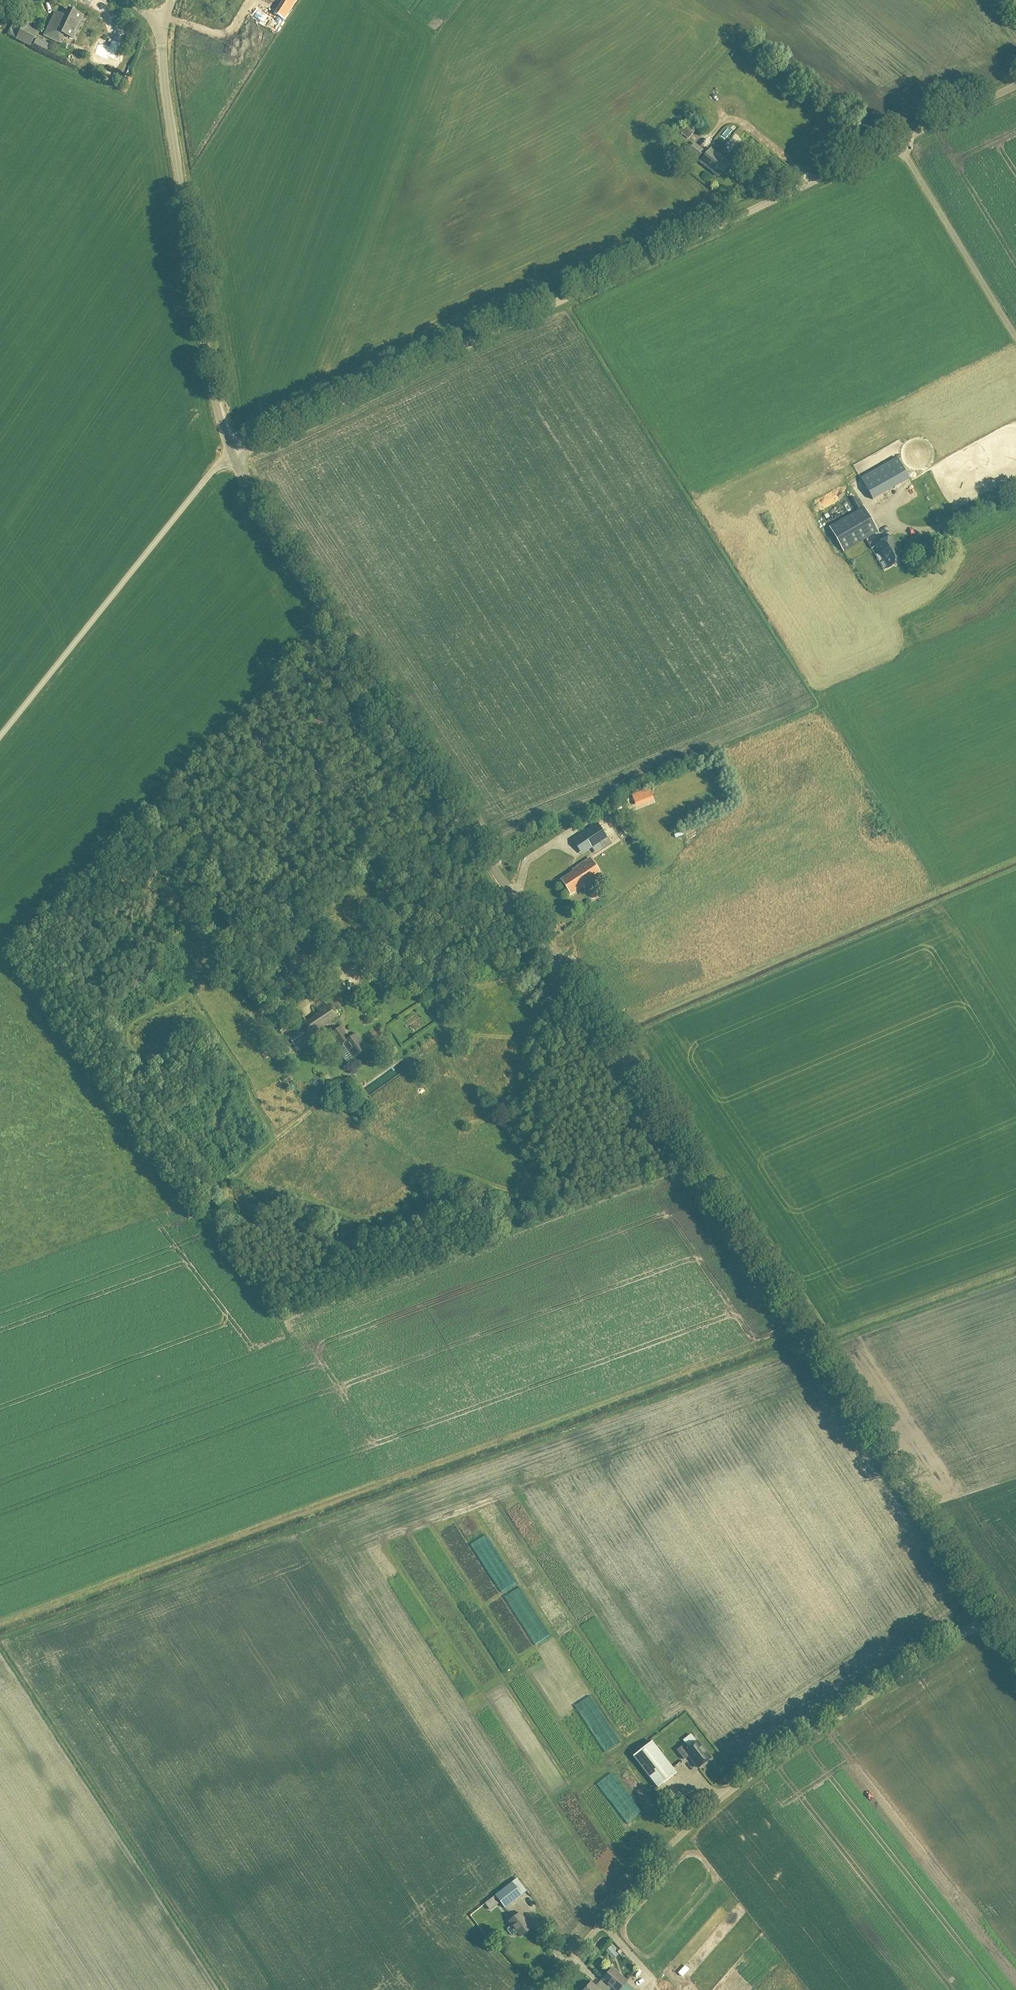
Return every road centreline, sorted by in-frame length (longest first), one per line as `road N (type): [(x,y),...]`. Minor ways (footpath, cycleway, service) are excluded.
road 1 (unclassified): [(987,1619),(277,542),(232,456)]
road 2 (unclassified): [(232,456),(1015,88)]
road 3 (unclassified): [(545,1989),(718,1801),(987,1619)]
road 4 (unclassified): [(232,456),(181,198),(162,25)]

